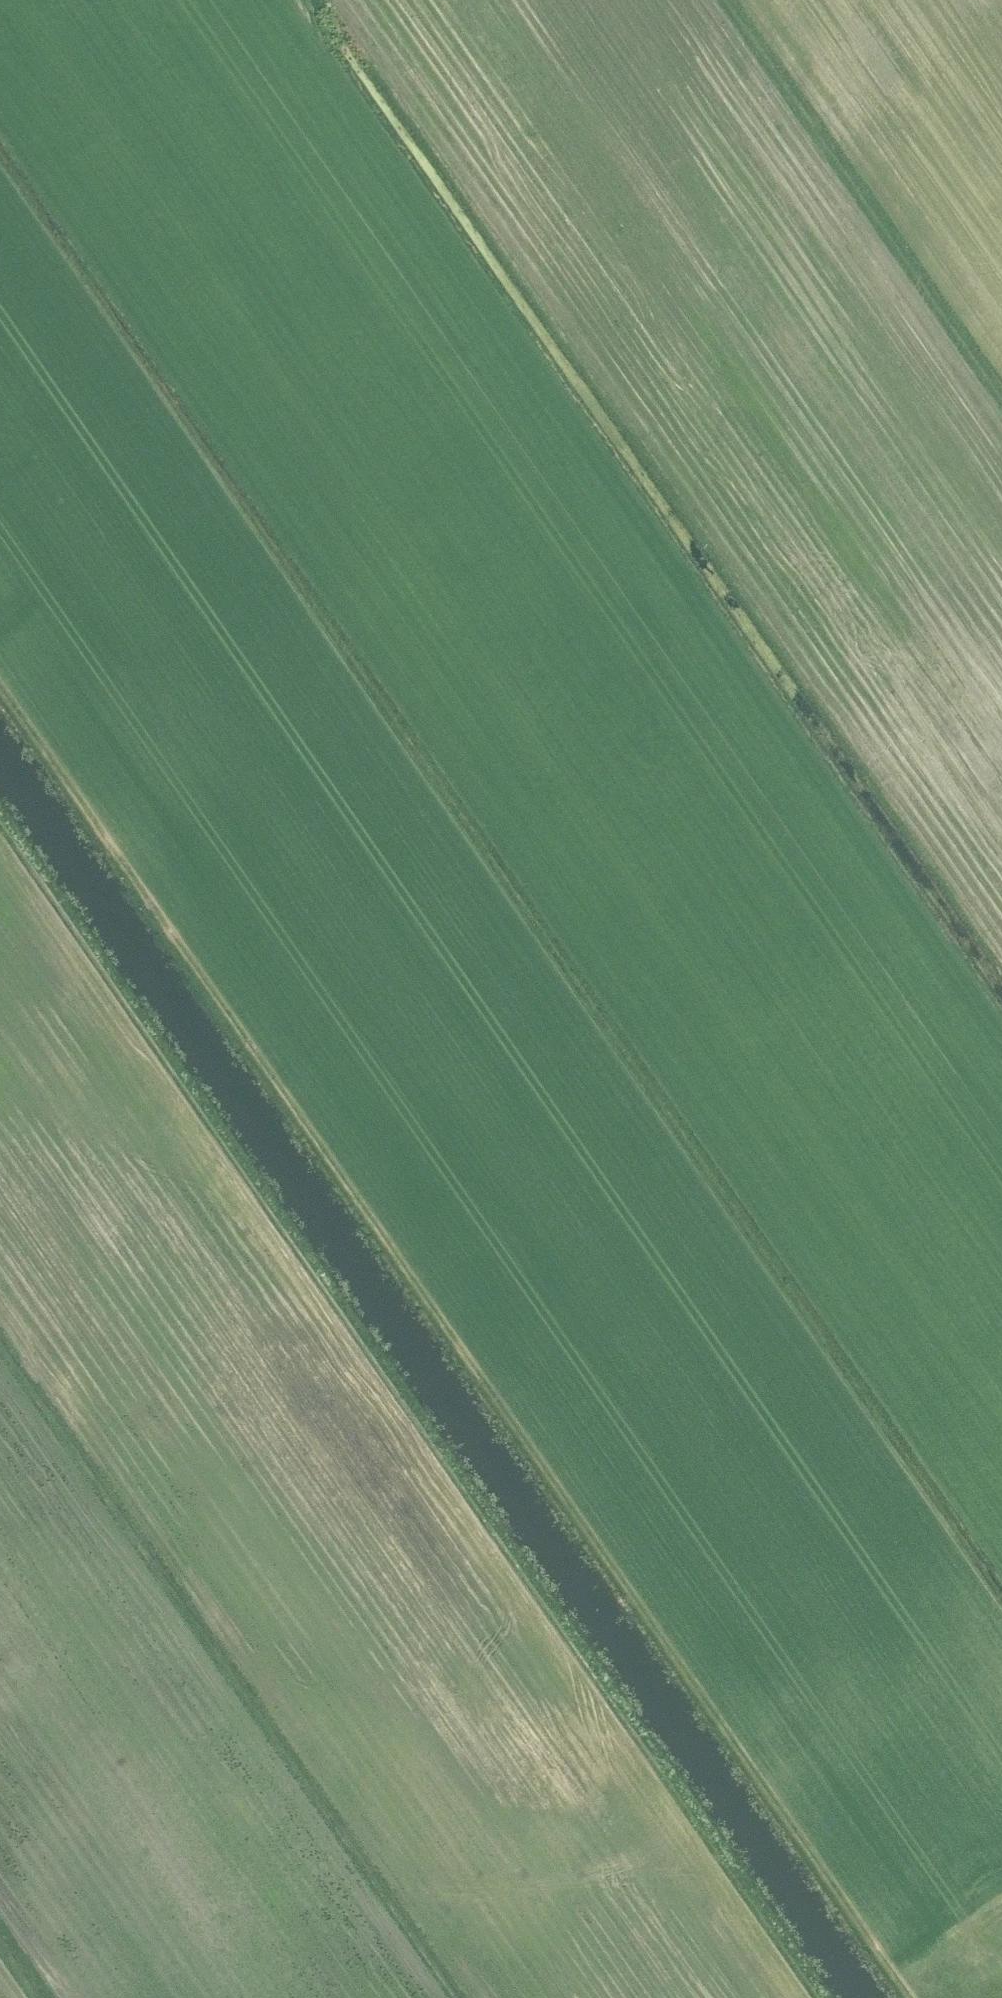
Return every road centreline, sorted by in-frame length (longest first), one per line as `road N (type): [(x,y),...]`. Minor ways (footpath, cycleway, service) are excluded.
road 1 (track): [(911,1997),(0,682)]
road 2 (track): [(817,1997),(0,820)]

